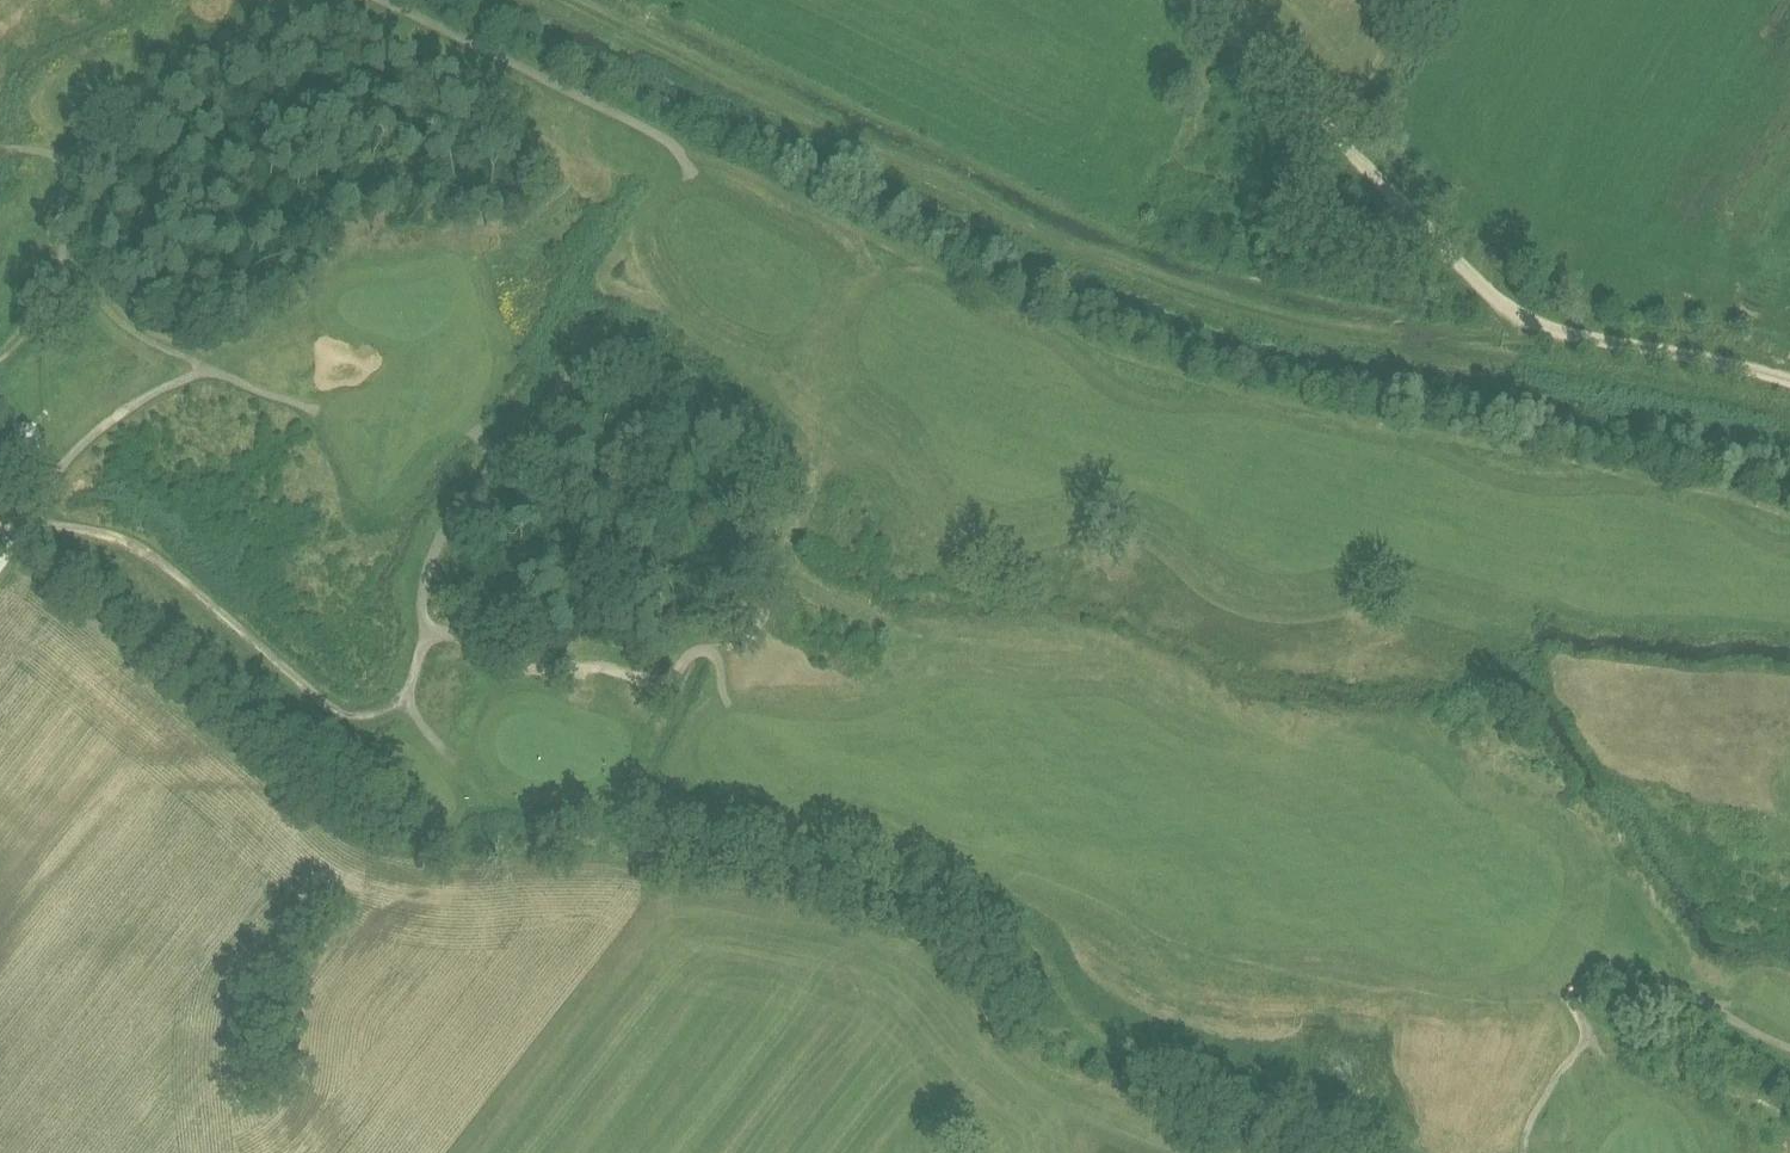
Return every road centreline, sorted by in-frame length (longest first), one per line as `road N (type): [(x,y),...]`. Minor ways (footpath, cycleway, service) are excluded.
road 1 (track): [(1508,314),(1208,0)]
road 2 (track): [(1789,379),(1508,314)]

